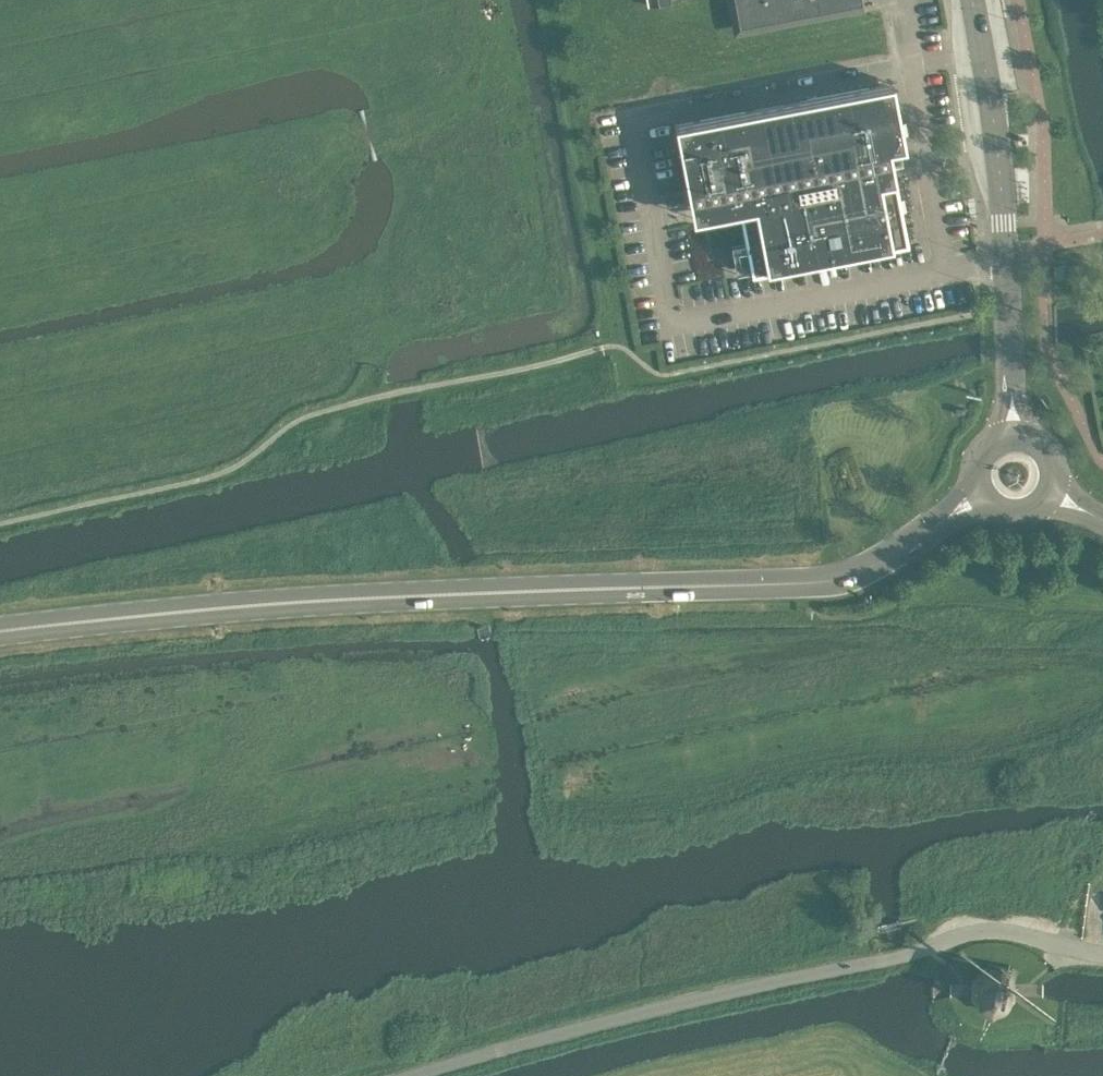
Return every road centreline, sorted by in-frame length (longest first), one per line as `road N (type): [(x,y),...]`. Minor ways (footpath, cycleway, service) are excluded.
road 1 (secondary): [(0,628),(330,597),(832,577),(865,567),(986,492)]
road 2 (residential): [(404,1075),(578,1025),(897,954),(984,926),(1102,951)]
road 3 (tertiary): [(1015,431),(1005,218),(974,0)]

